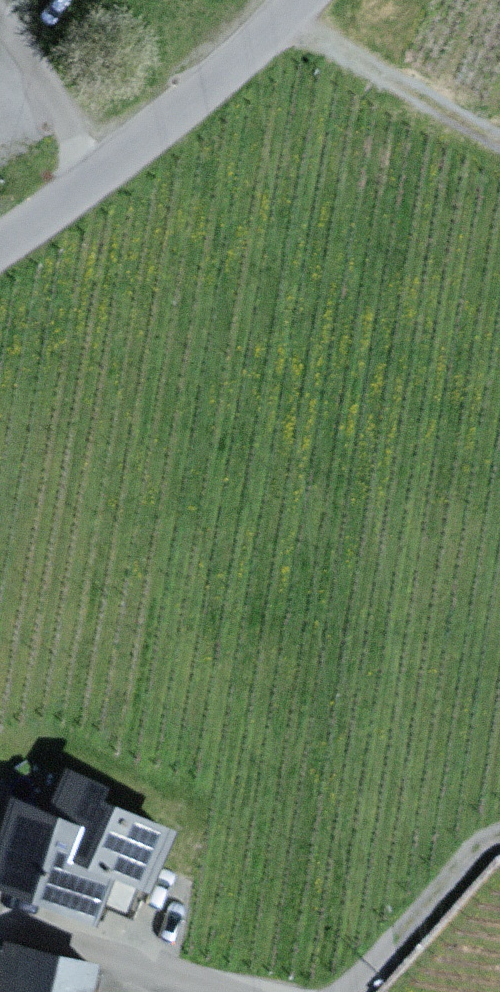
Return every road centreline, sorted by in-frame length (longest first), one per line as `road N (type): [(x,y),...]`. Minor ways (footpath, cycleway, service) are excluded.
road 1 (residential): [(0,247),(146,143),(301,0)]
road 2 (track): [(280,25),(499,143)]
road 3 (residential): [(0,929),(54,937),(217,991)]
road 4 (track): [(353,991),(482,842),(499,834)]

